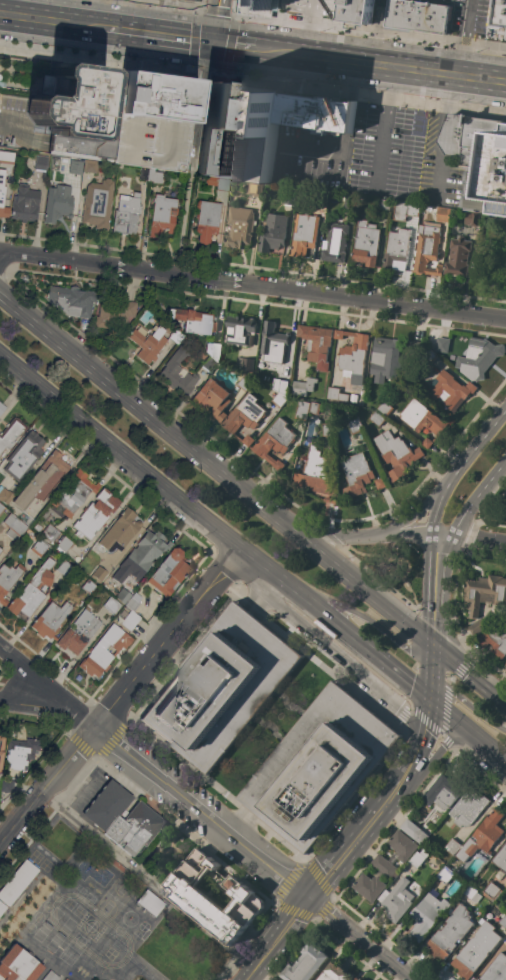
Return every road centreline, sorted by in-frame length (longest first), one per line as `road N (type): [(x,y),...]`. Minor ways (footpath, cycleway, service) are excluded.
road 1 (primary): [(431,645),(0,294)]
road 2 (residential): [(0,256),(21,251),(505,320)]
road 3 (primary): [(0,357),(236,550)]
road 4 (residential): [(308,898),(95,725)]
road 5 (primary): [(236,550),(429,700)]
road 6 (tertiary): [(429,700),(424,730),(394,789),(308,898)]
road 7 (residential): [(95,725),(236,550)]
road 8 (primary): [(206,41),(192,29),(0,3)]
road 9 (primary): [(505,83),(301,54)]
road 10 (primary): [(275,577),(363,616),(408,649),(431,645)]
road 11 (tertiary): [(505,407),(446,482),(436,553)]
road 12 (residential): [(0,841),(95,725)]
road 13 (residential): [(433,535),(302,540)]
road 14 (residential): [(410,979),(308,898)]
road 15 (residential): [(95,725),(0,648)]

